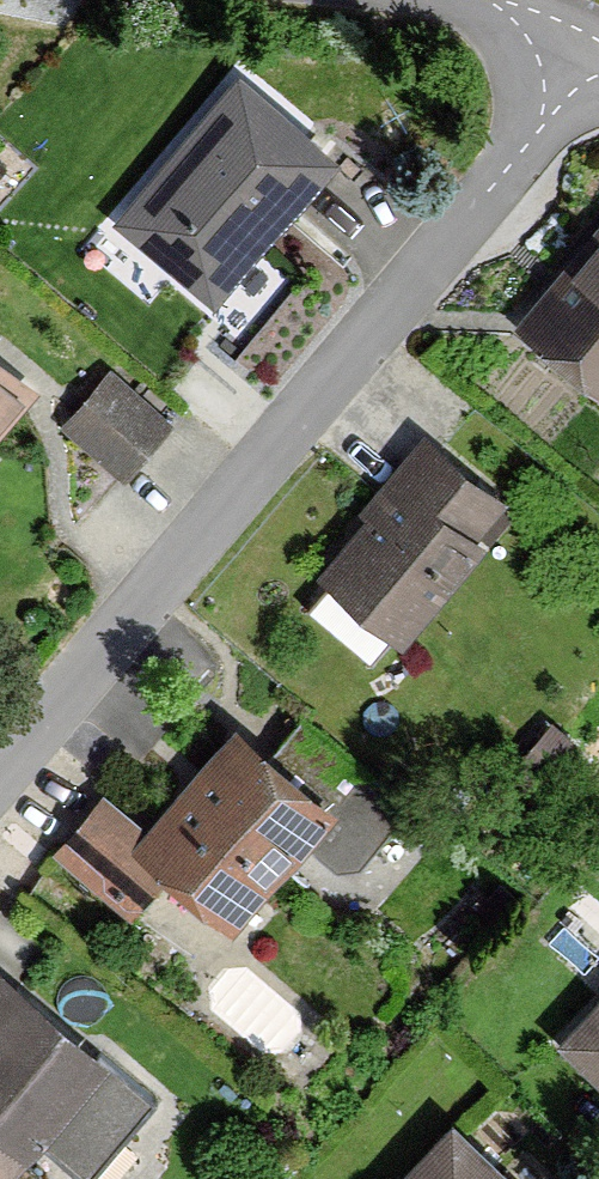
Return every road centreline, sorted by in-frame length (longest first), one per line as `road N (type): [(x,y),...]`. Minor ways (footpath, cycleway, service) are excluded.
road 1 (residential): [(0,772),(598,61)]

